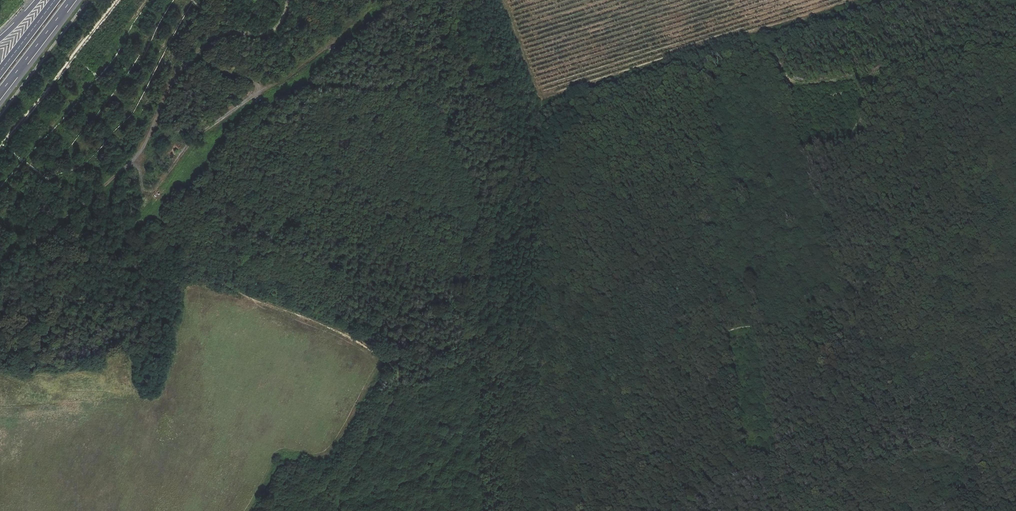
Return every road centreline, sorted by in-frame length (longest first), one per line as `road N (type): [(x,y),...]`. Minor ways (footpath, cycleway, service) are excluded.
road 1 (track): [(0,260),(18,249),(54,247),(205,278),(349,335),(401,366)]
road 2 (track): [(32,245),(135,160),(169,88),(210,39),(270,31),(288,0)]
road 3 (track): [(361,13),(275,85),(195,57)]
road 4 (track): [(263,86),(193,140),(131,223)]

